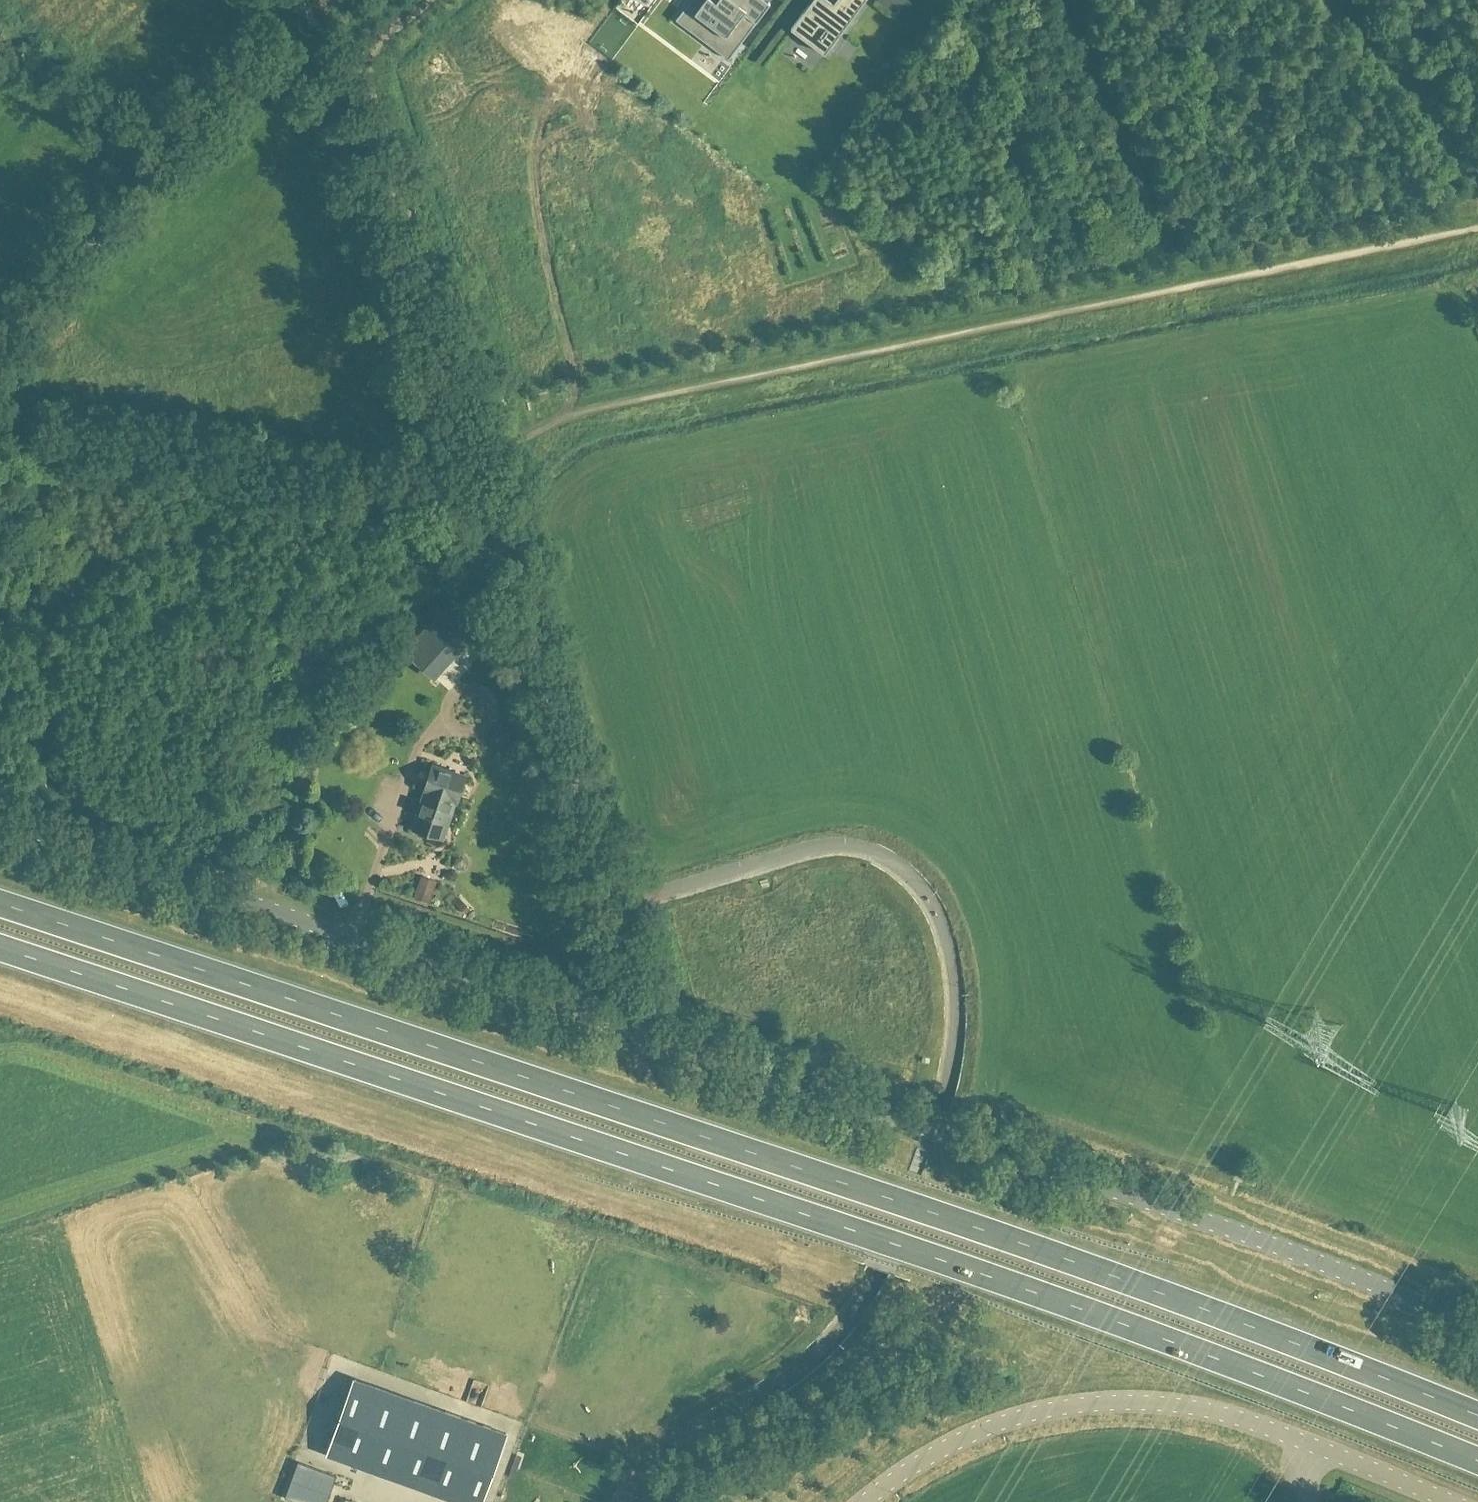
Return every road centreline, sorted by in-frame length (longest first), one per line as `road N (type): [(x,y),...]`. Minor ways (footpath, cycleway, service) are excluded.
road 1 (trunk): [(1477,1415),(973,1225),(0,901)]
road 2 (trunk): [(0,945),(919,1251),(1477,1459)]
road 3 (unclassified): [(627,1028),(635,969),(357,54)]
road 4 (unclassified): [(1477,1325),(1177,1210),(627,1028)]
road 5 (unclassified): [(627,1028),(0,819)]
road 6 (unclassified): [(1454,1501),(1199,1403),(1129,1400),(1050,1410),(967,1437),(864,1501)]

